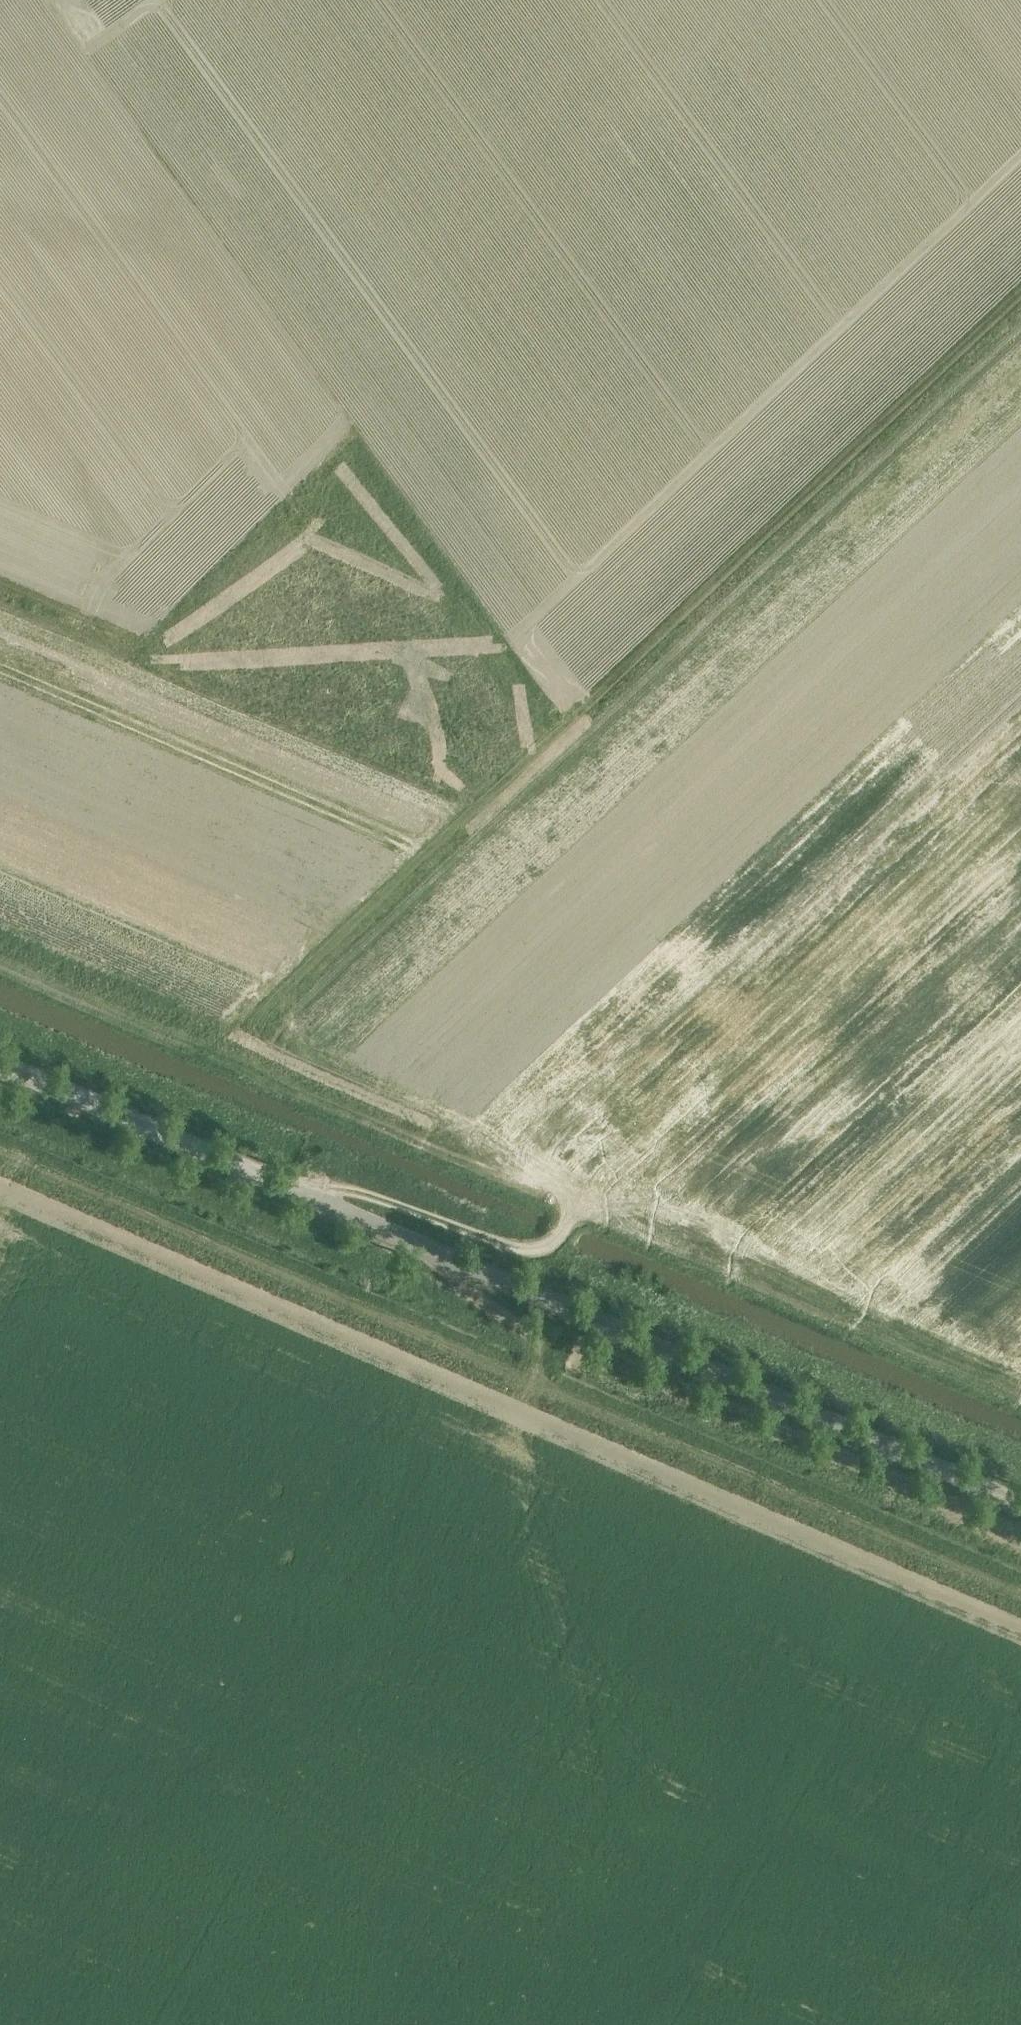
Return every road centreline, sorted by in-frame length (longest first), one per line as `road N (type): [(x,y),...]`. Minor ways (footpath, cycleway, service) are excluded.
road 1 (unclassified): [(1020,1505),(0,1071)]

